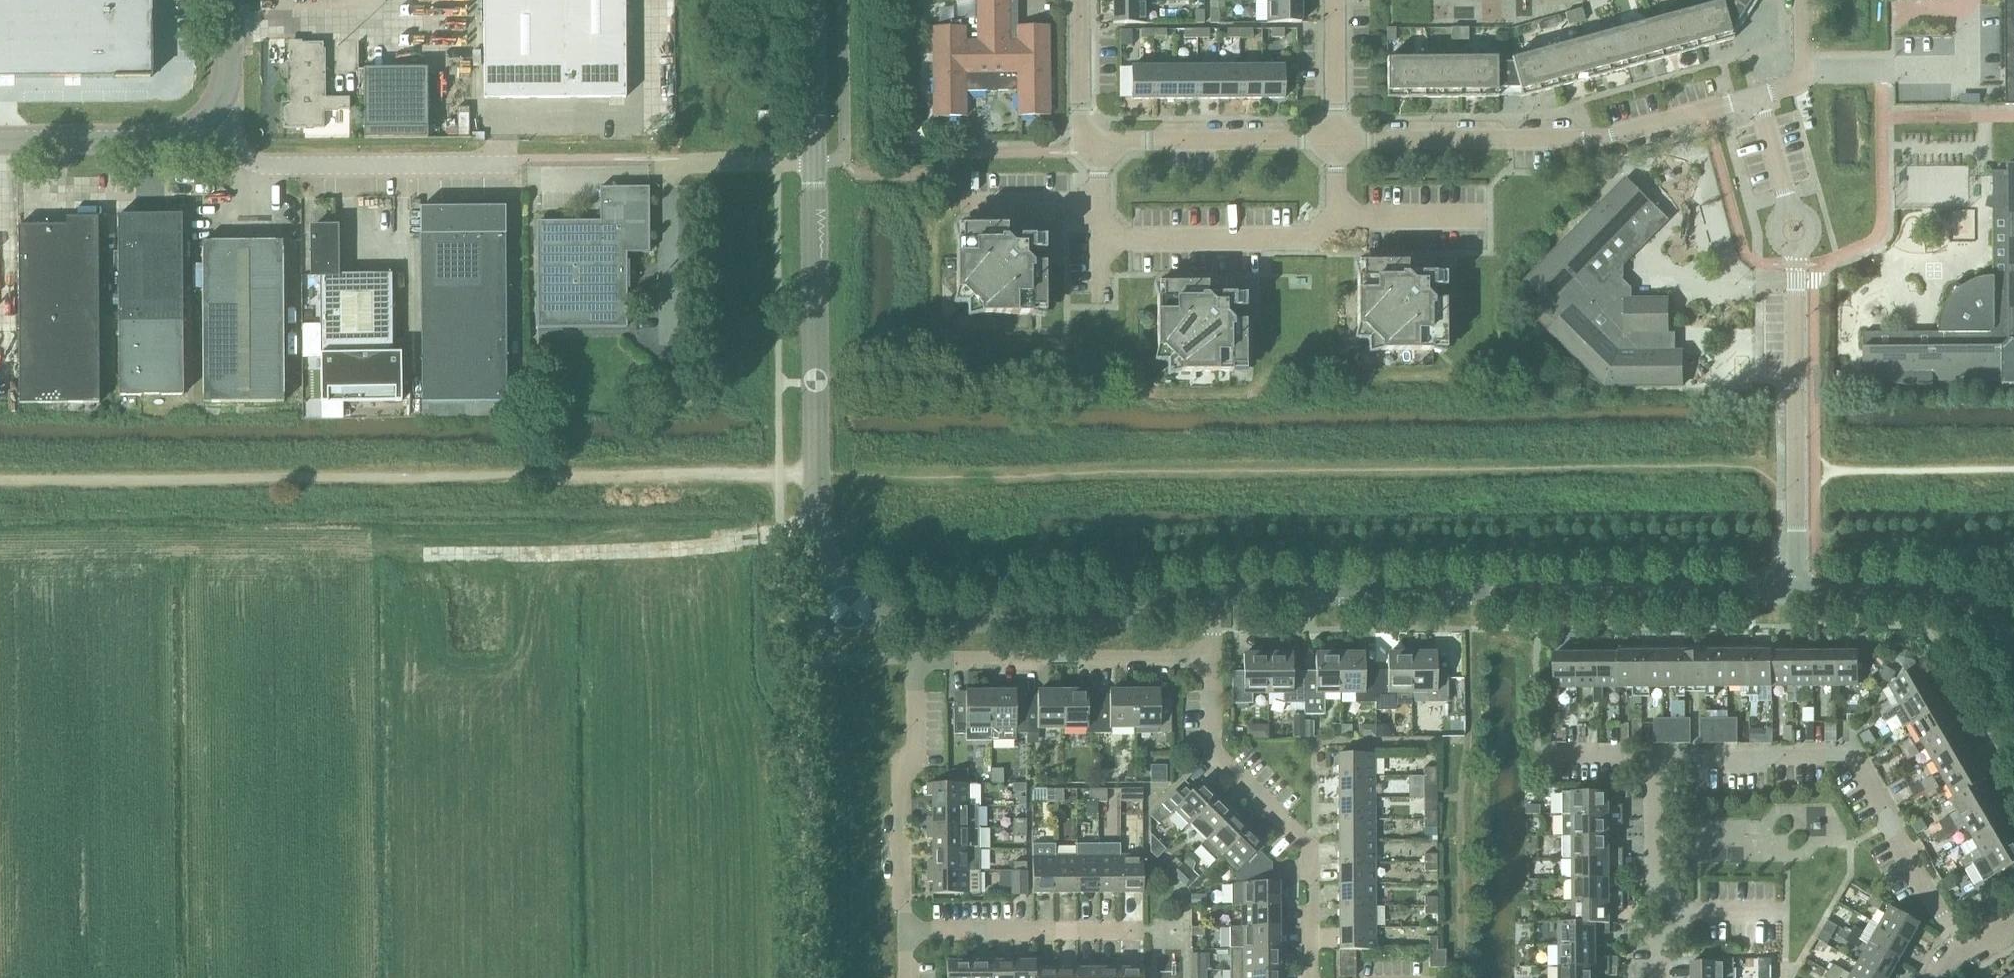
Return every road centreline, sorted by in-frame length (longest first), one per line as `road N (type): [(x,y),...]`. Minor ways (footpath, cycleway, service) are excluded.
road 1 (tertiary): [(850,611),(819,529),(809,0)]
road 2 (tertiary): [(1210,598),(1797,593)]
road 3 (unclassified): [(205,122),(251,166),(717,164)]
road 4 (residential): [(1334,140),(1614,137),(1758,99)]
road 5 (residential): [(1645,755),(1829,758),(1852,765),(1958,951)]
road 6 (unclassified): [(816,977),(813,677),(850,611)]
road 7 (tertiary): [(850,611),(886,622),(1102,624),(1210,598)]
road 8 (residential): [(1310,977),(1313,851),(1210,743),(1210,663)]
road 9 (residential): [(1797,593),(1794,248)]
road 10 (residential): [(923,661),(1210,663)]
road 11 (residential): [(923,661),(923,750),(901,781),(905,934)]
road 12 (residential): [(1072,147),(1334,140)]
road 13 (residential): [(1654,977),(1681,910),(1651,885),(1645,755)]
road 14 (tertiary): [(1797,593),(1953,596),(2013,650)]
road 15 (residential): [(1139,932),(905,934)]
road 16 (unclassified): [(0,143),(157,142),(205,122)]
road 17 (residential): [(1072,147),(1070,0)]
road 18 (residential): [(1334,140),(1333,0)]
road 19 (residential): [(1758,99),(1793,86),(1806,63),(1805,0)]
road 20 (unclassified): [(205,122),(227,73),(226,0)]

